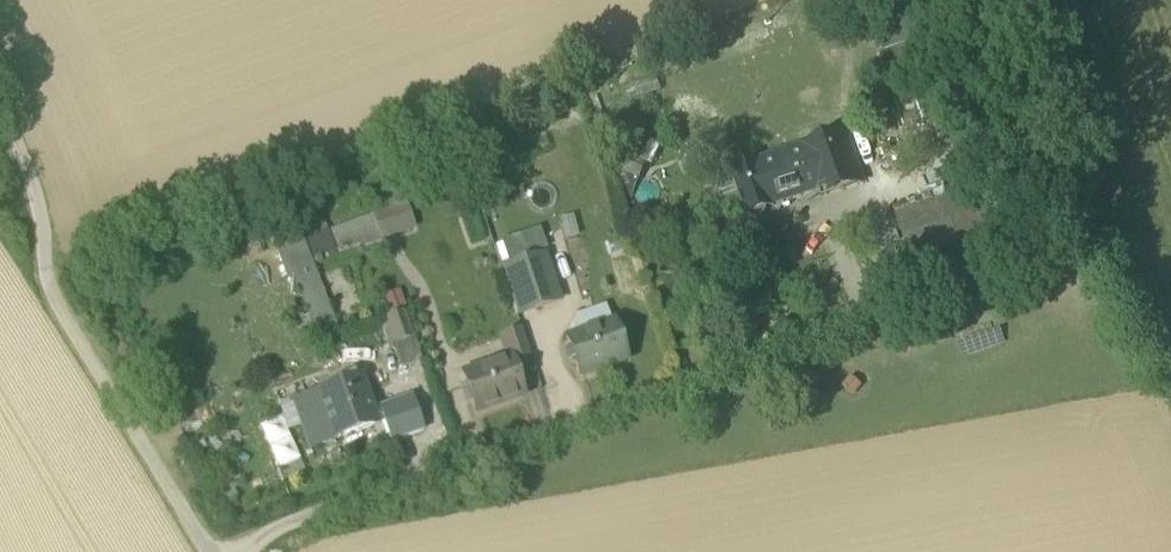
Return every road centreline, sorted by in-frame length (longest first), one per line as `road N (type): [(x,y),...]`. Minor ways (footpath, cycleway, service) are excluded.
road 1 (unclassified): [(230,551),(278,527),(698,378)]
road 2 (unclassified): [(0,108),(54,274),(210,551)]

